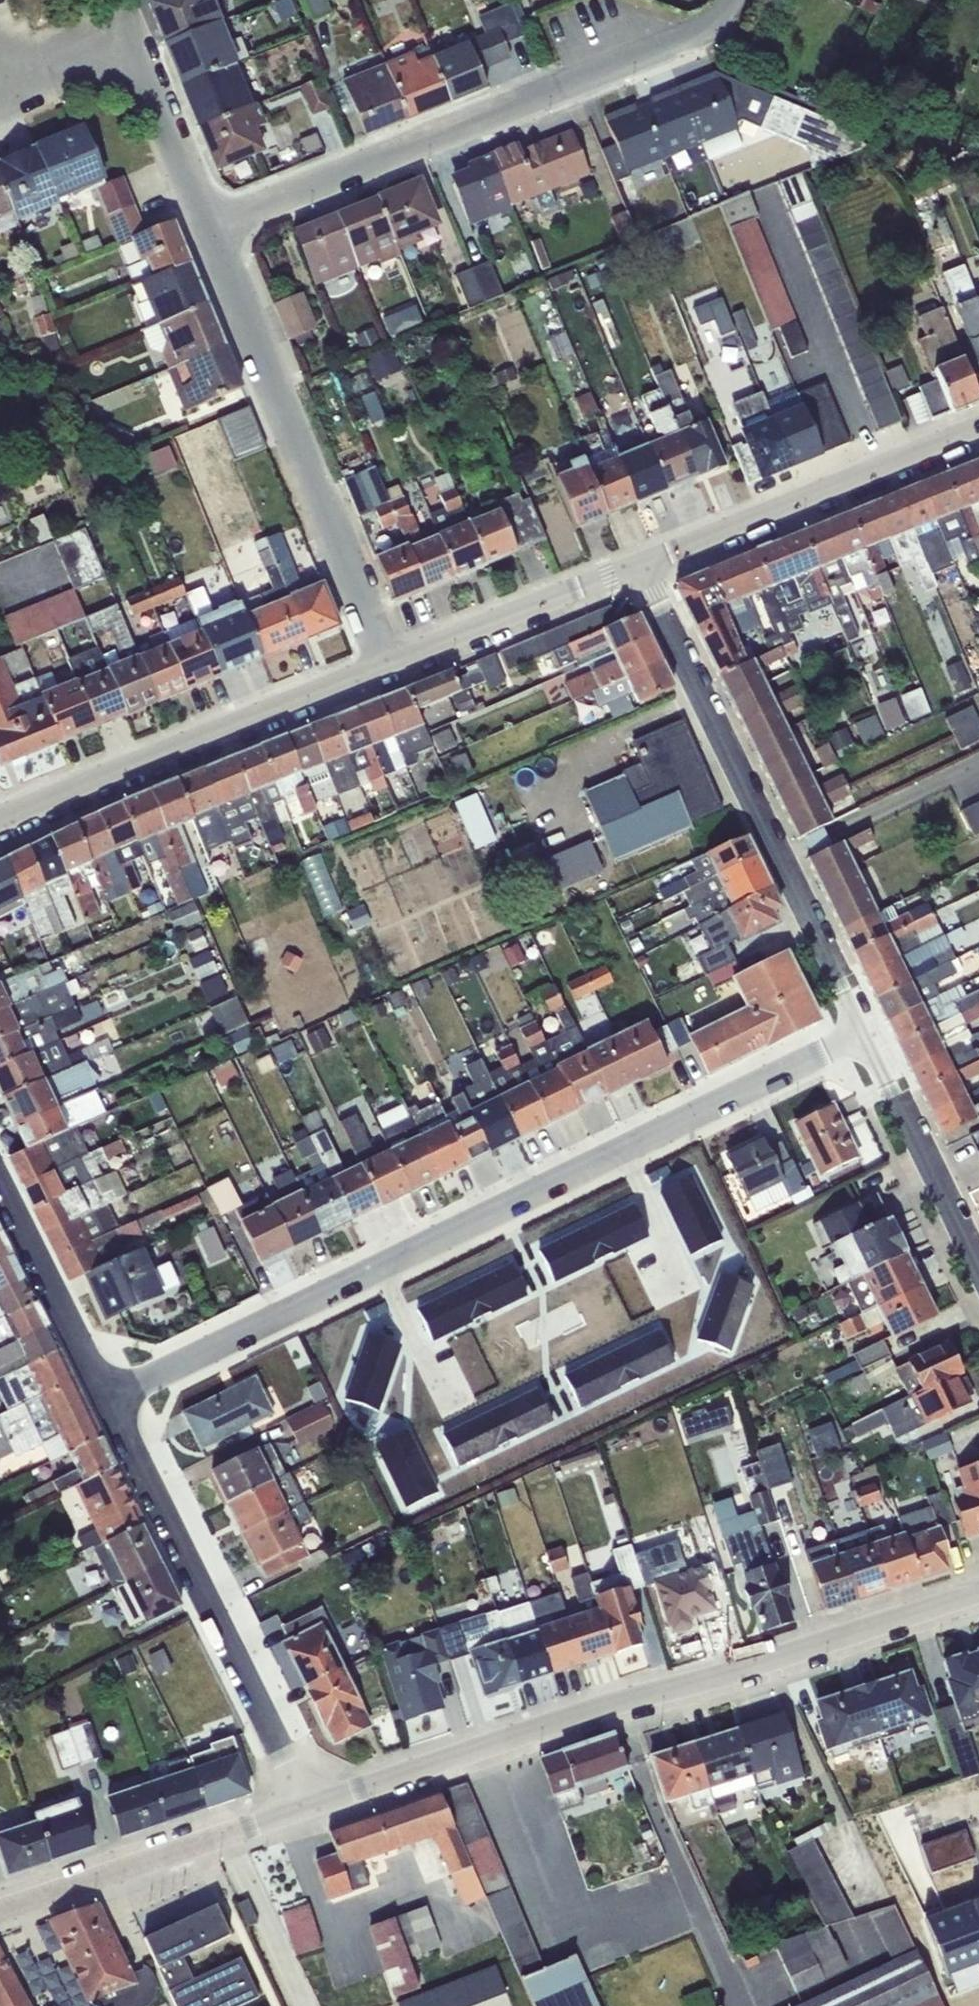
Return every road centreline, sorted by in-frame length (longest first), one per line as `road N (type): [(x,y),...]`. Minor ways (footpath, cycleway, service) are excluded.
road 1 (residential): [(978,1597),(307,1809)]
road 2 (residential): [(729,0),(713,25),(207,226)]
road 3 (residential): [(864,1030),(639,571)]
road 4 (residential): [(386,671),(207,226)]
road 5 (residential): [(100,1397),(307,1809)]
road 6 (residential): [(386,671),(0,823)]
road 7 (residential): [(978,428),(639,571)]
road 8 (residential): [(424,1421),(449,1485),(693,1367)]
road 9 (residential): [(0,105),(129,50),(207,226)]
road 10 (residential): [(307,1809),(0,1917)]
road 11 (residential): [(385,1266),(100,1397)]
road 12 (residential): [(639,571),(386,671)]
road 13 (residential): [(624,1146),(385,1266)]
road 14 (residential): [(864,1030),(624,1146)]
road 15 (residential): [(978,1265),(864,1030)]
road 16 (residential): [(0,1196),(100,1397)]
road 17 (residential): [(673,1257),(624,1146)]

